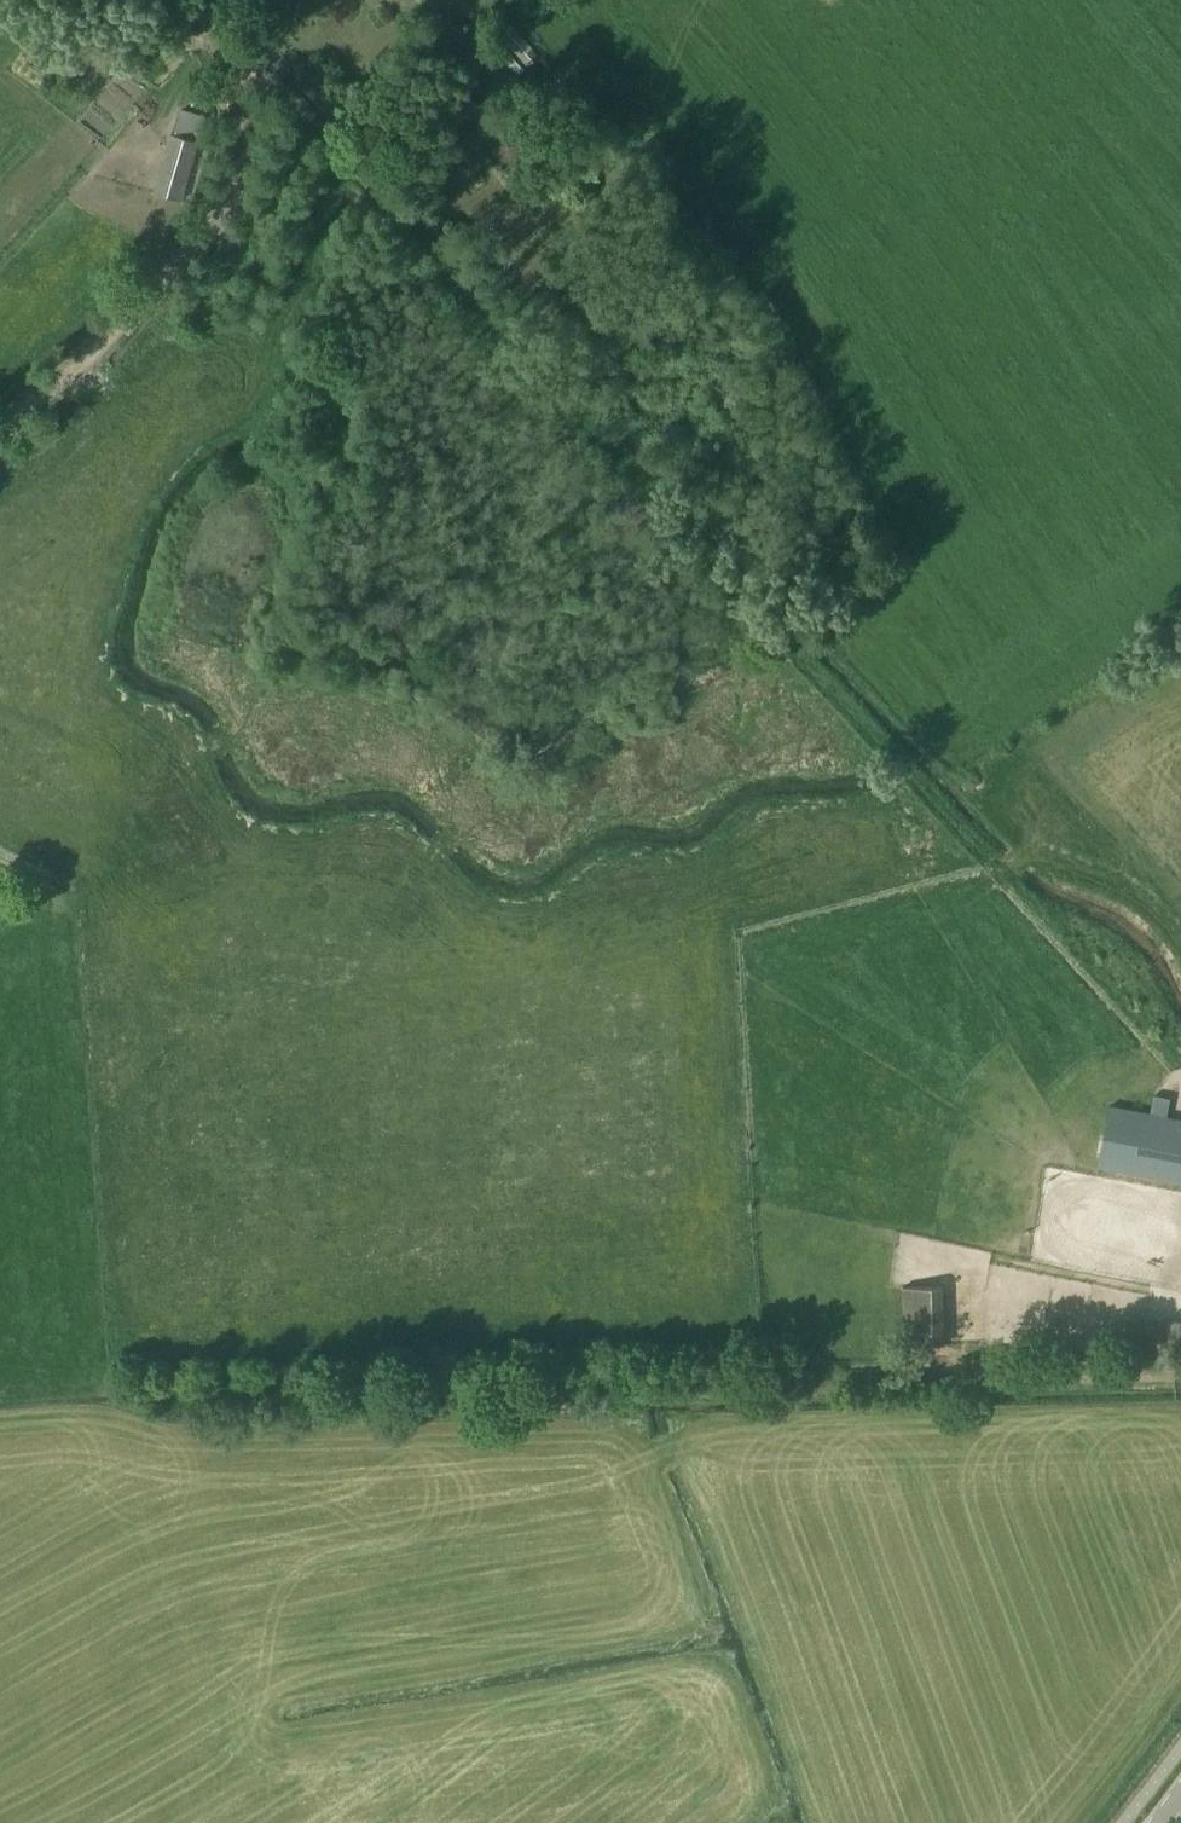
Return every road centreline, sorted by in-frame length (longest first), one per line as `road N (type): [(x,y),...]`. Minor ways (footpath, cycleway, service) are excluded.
road 1 (track): [(1180,971),(1142,915),(1052,877),(1025,857),(1003,874),(566,431),(336,145),(253,58),(225,43)]
road 2 (track): [(1180,1379),(0,1403)]
road 3 (track): [(0,437),(44,406),(200,243),(243,145),(221,18),(229,0)]

